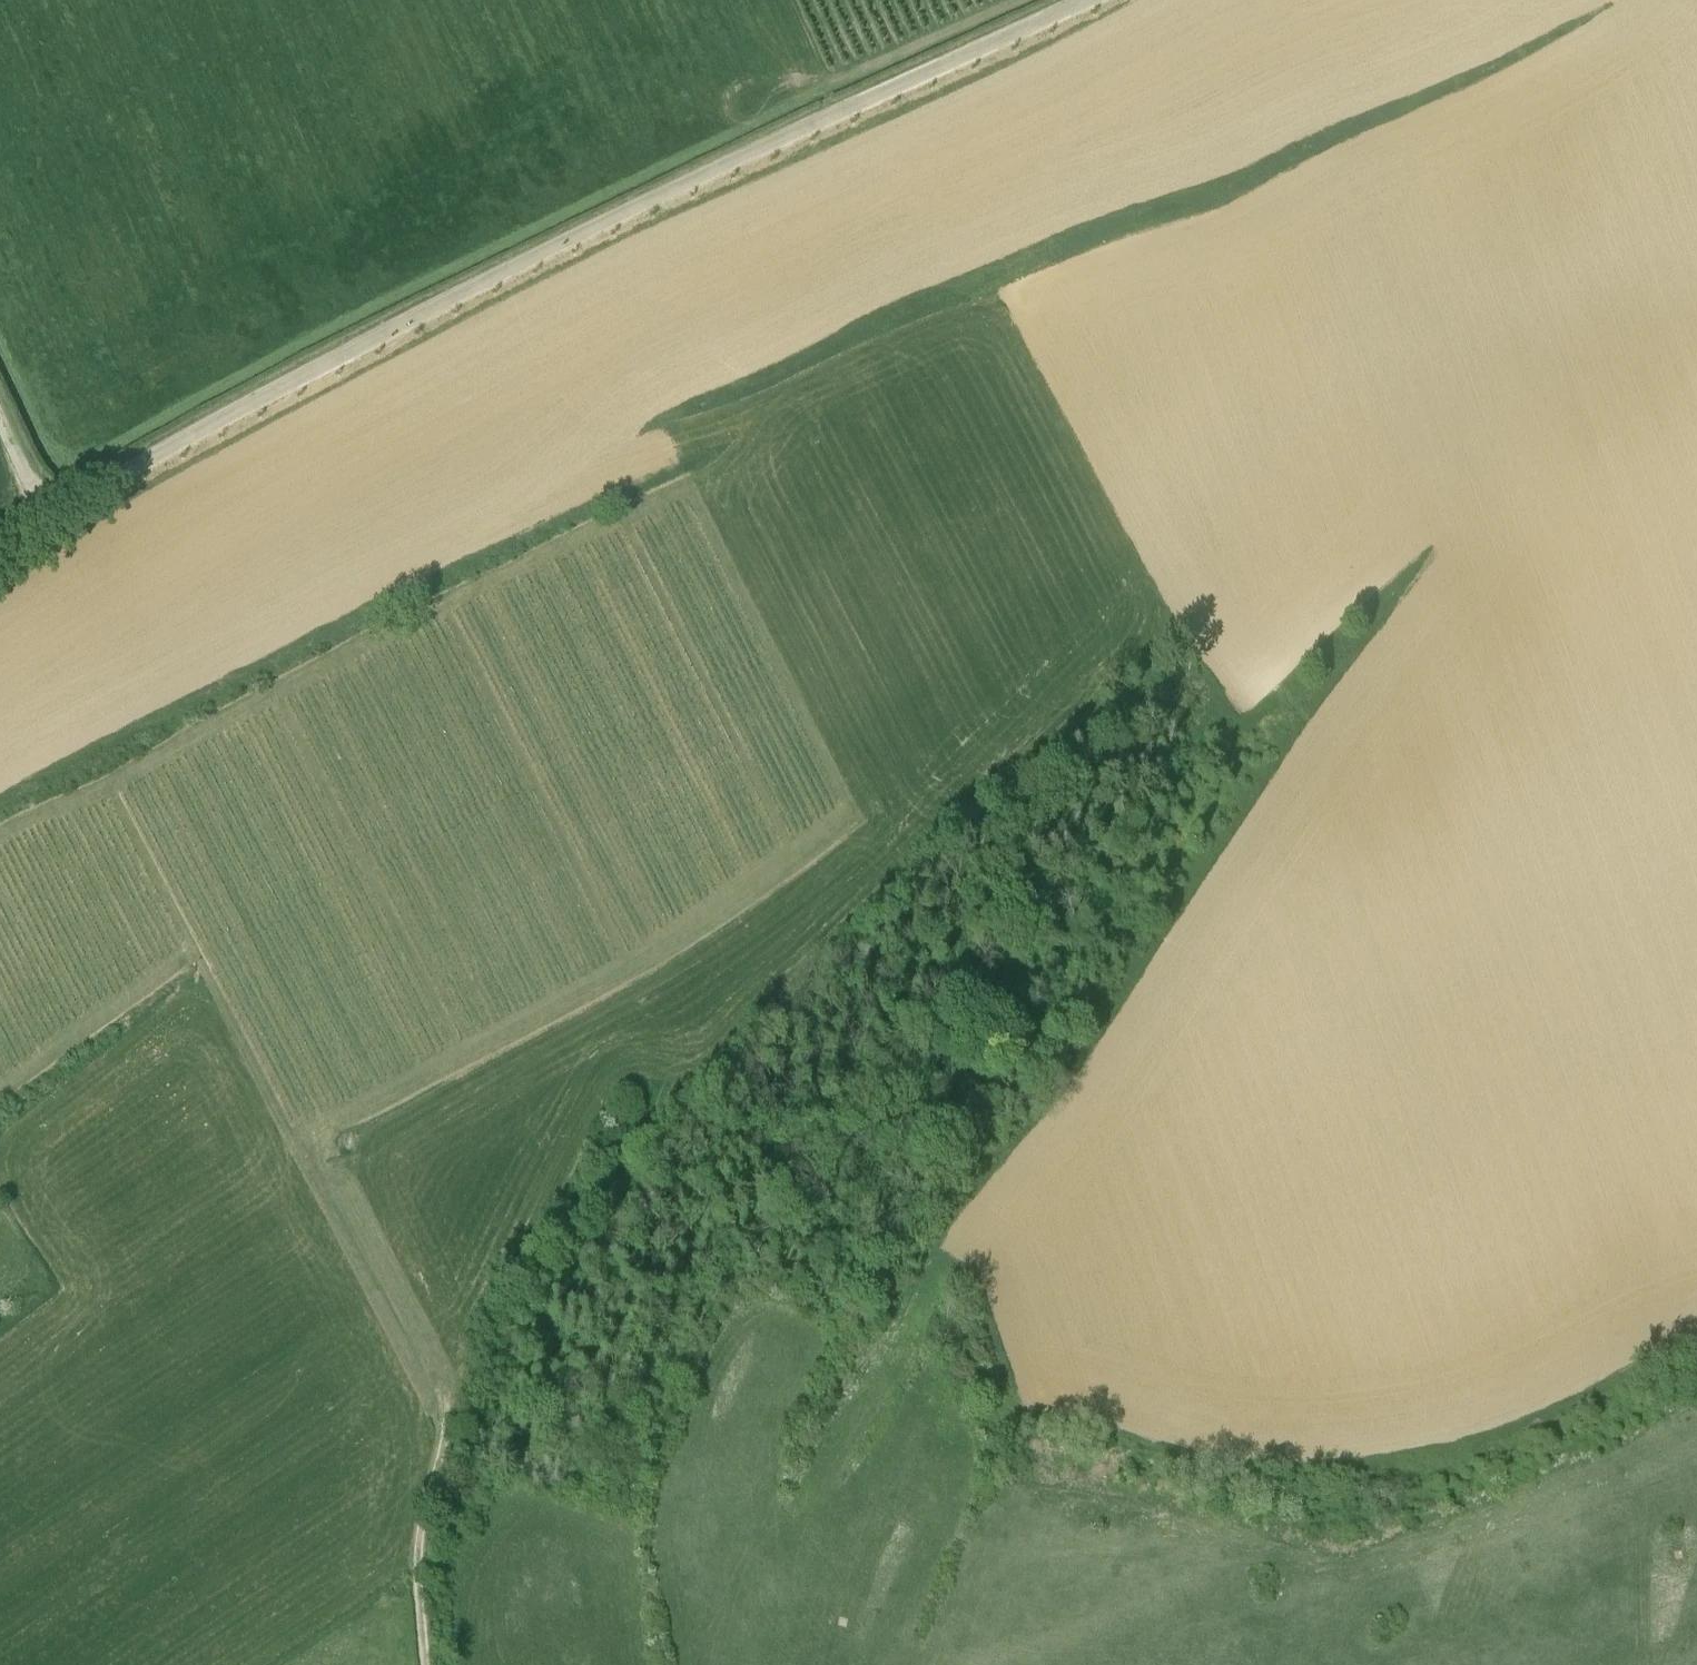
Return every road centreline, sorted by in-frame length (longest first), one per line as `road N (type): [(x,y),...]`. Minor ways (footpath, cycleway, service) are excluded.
road 1 (unclassified): [(51,516),(544,251),(1089,0)]
road 2 (track): [(429,1664),(424,1537),(446,1447)]

